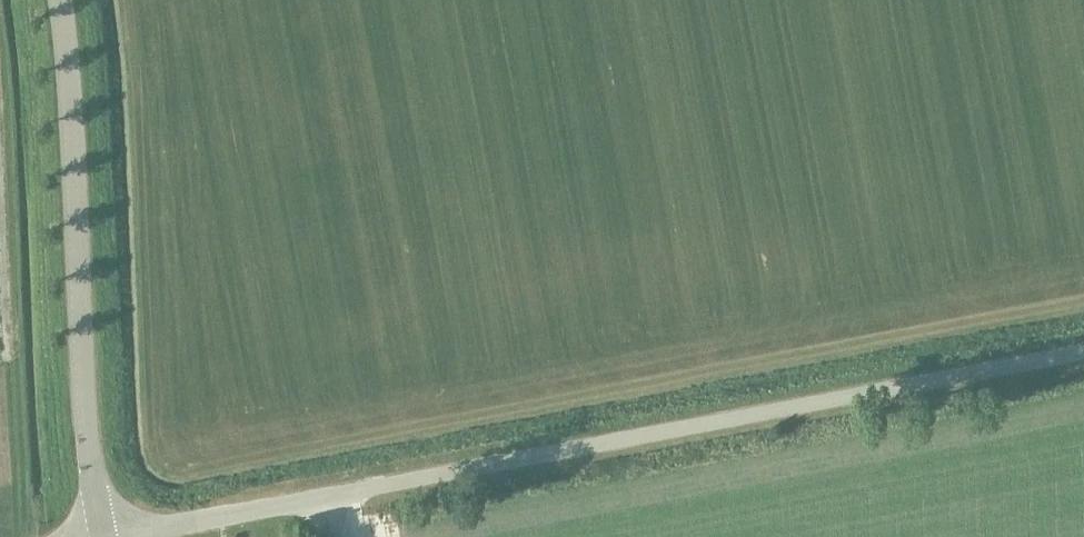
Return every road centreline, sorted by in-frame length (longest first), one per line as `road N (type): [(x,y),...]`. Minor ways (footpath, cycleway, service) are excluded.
road 1 (unclassified): [(105,536),(1083,352)]
road 2 (unclassified): [(102,536),(87,432),(59,0)]

